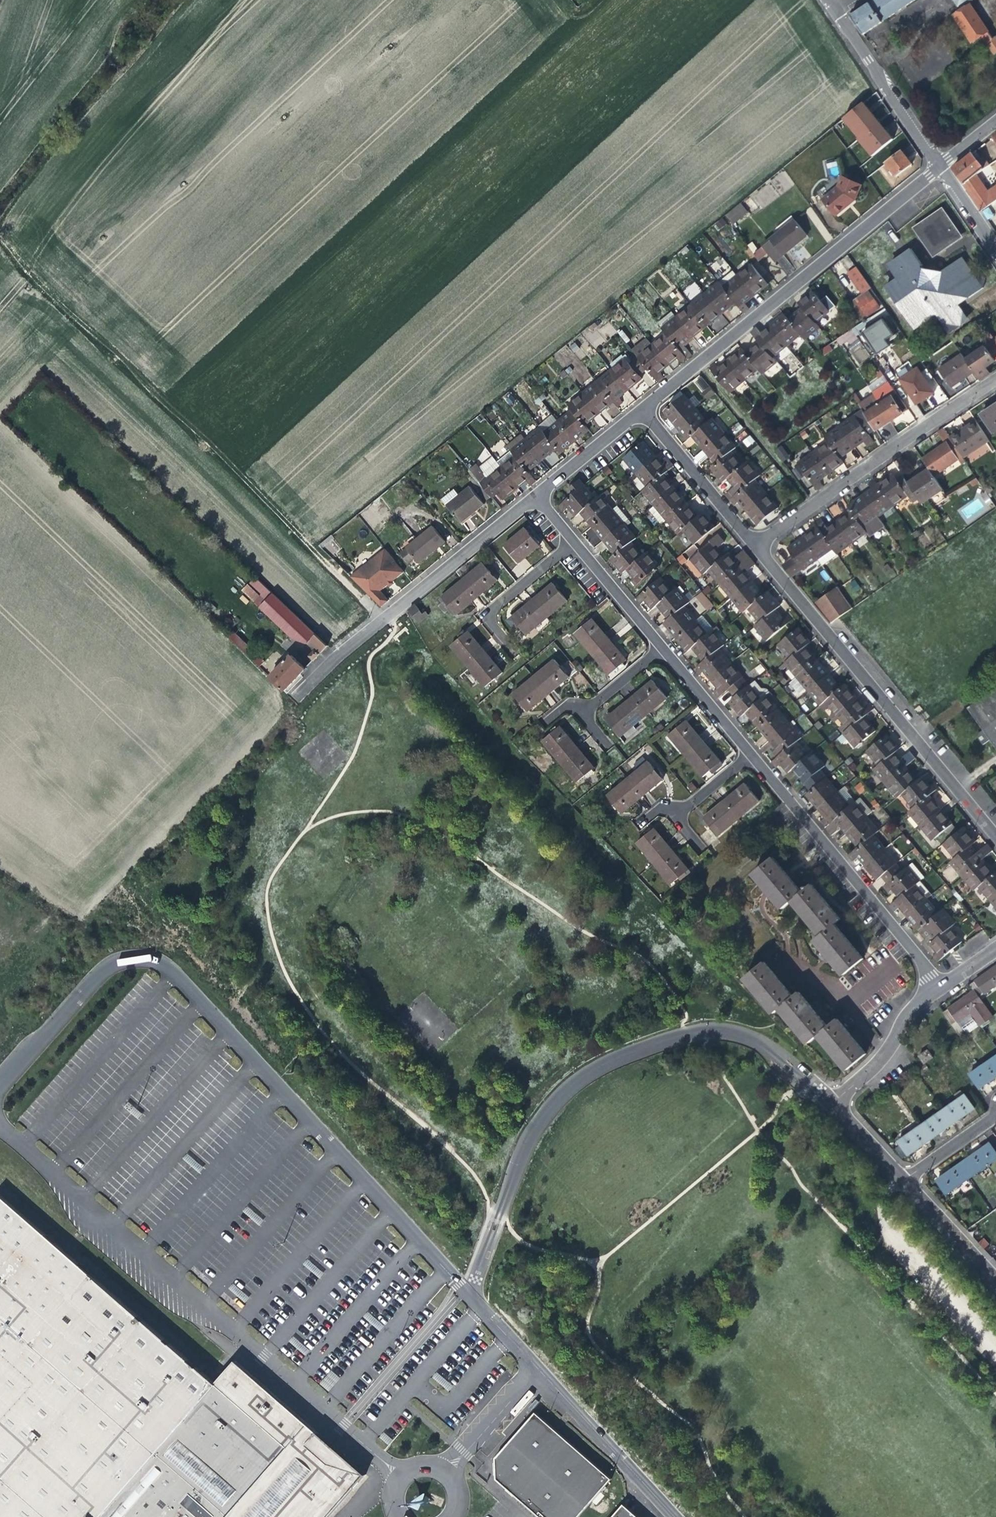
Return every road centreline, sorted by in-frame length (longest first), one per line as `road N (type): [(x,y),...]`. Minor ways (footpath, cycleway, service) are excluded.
road 1 (residential): [(936,989),(534,495)]
road 2 (track): [(0,229),(162,400),(389,614)]
road 3 (unclassified): [(398,1474),(0,1117)]
road 4 (residential): [(641,411),(938,166)]
road 5 (residential): [(995,838),(753,546)]
road 6 (residential): [(297,696),(534,495)]
road 7 (residential): [(753,546),(995,380)]
road 8 (track): [(0,229),(183,0)]
road 9 (track): [(297,696),(125,869)]
road 10 (unclassified): [(675,1516),(538,1367)]
road 11 (residential): [(938,166),(832,8)]
road 12 (residential): [(753,546),(641,411)]
road 13 (residential): [(830,1104),(936,989)]
road 14 (unclassified): [(538,1367),(445,1472)]
road 15 (residential): [(901,1182),(995,1284)]
road 16 (residential): [(534,495),(641,411)]

